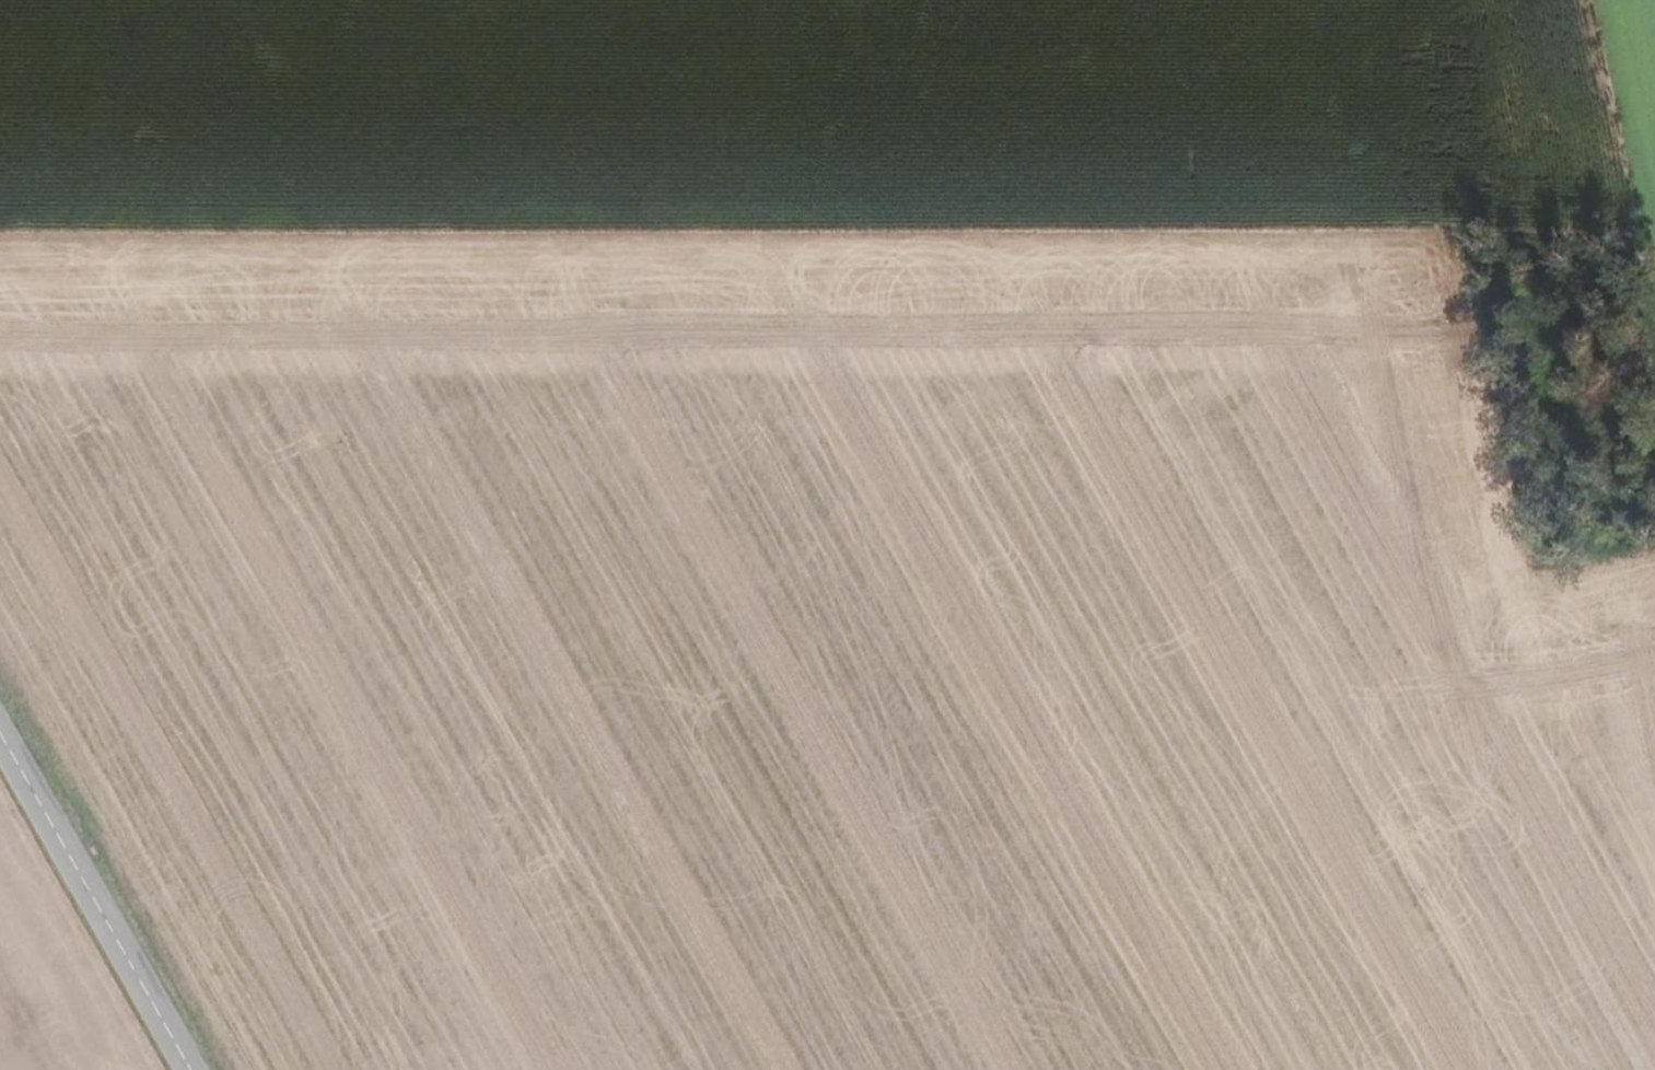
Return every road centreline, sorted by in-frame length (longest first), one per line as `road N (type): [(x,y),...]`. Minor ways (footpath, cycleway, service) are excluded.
road 1 (unclassified): [(0,736),(189,1069)]

